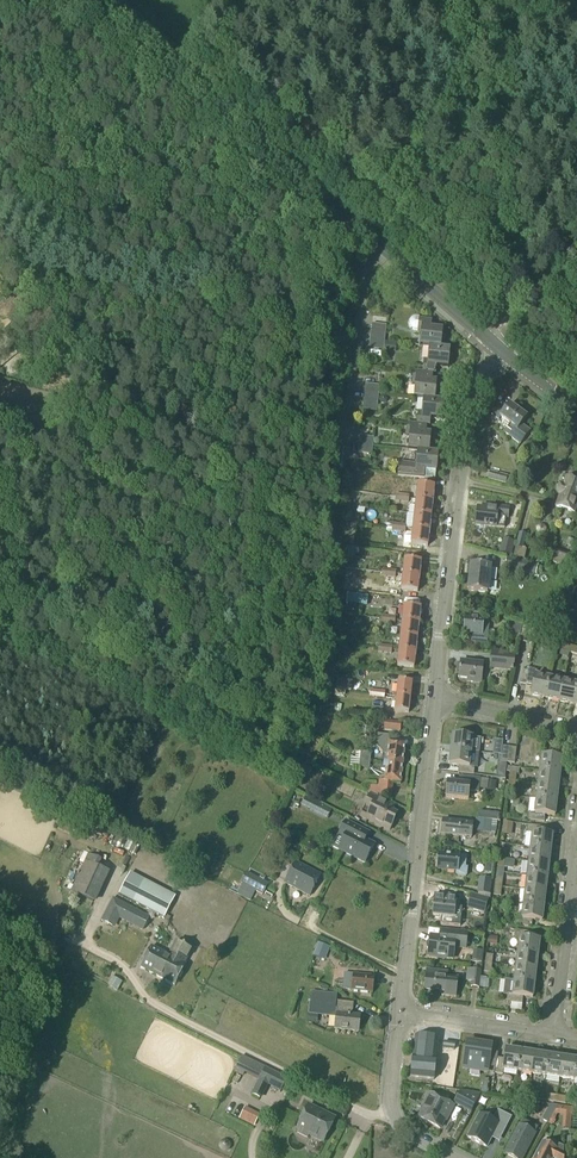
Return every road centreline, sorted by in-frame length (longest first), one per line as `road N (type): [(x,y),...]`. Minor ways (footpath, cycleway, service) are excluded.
road 1 (primary): [(499,348),(96,0)]
road 2 (residential): [(434,698),(468,401),(499,348)]
road 3 (residential): [(399,1011),(434,698)]
road 4 (residential): [(553,1036),(576,841)]
road 5 (residential): [(454,1157),(410,1135),(390,1108),(399,1011)]
road 6 (residential): [(553,1036),(399,1011)]
road 7 (residential): [(576,729),(434,698)]

